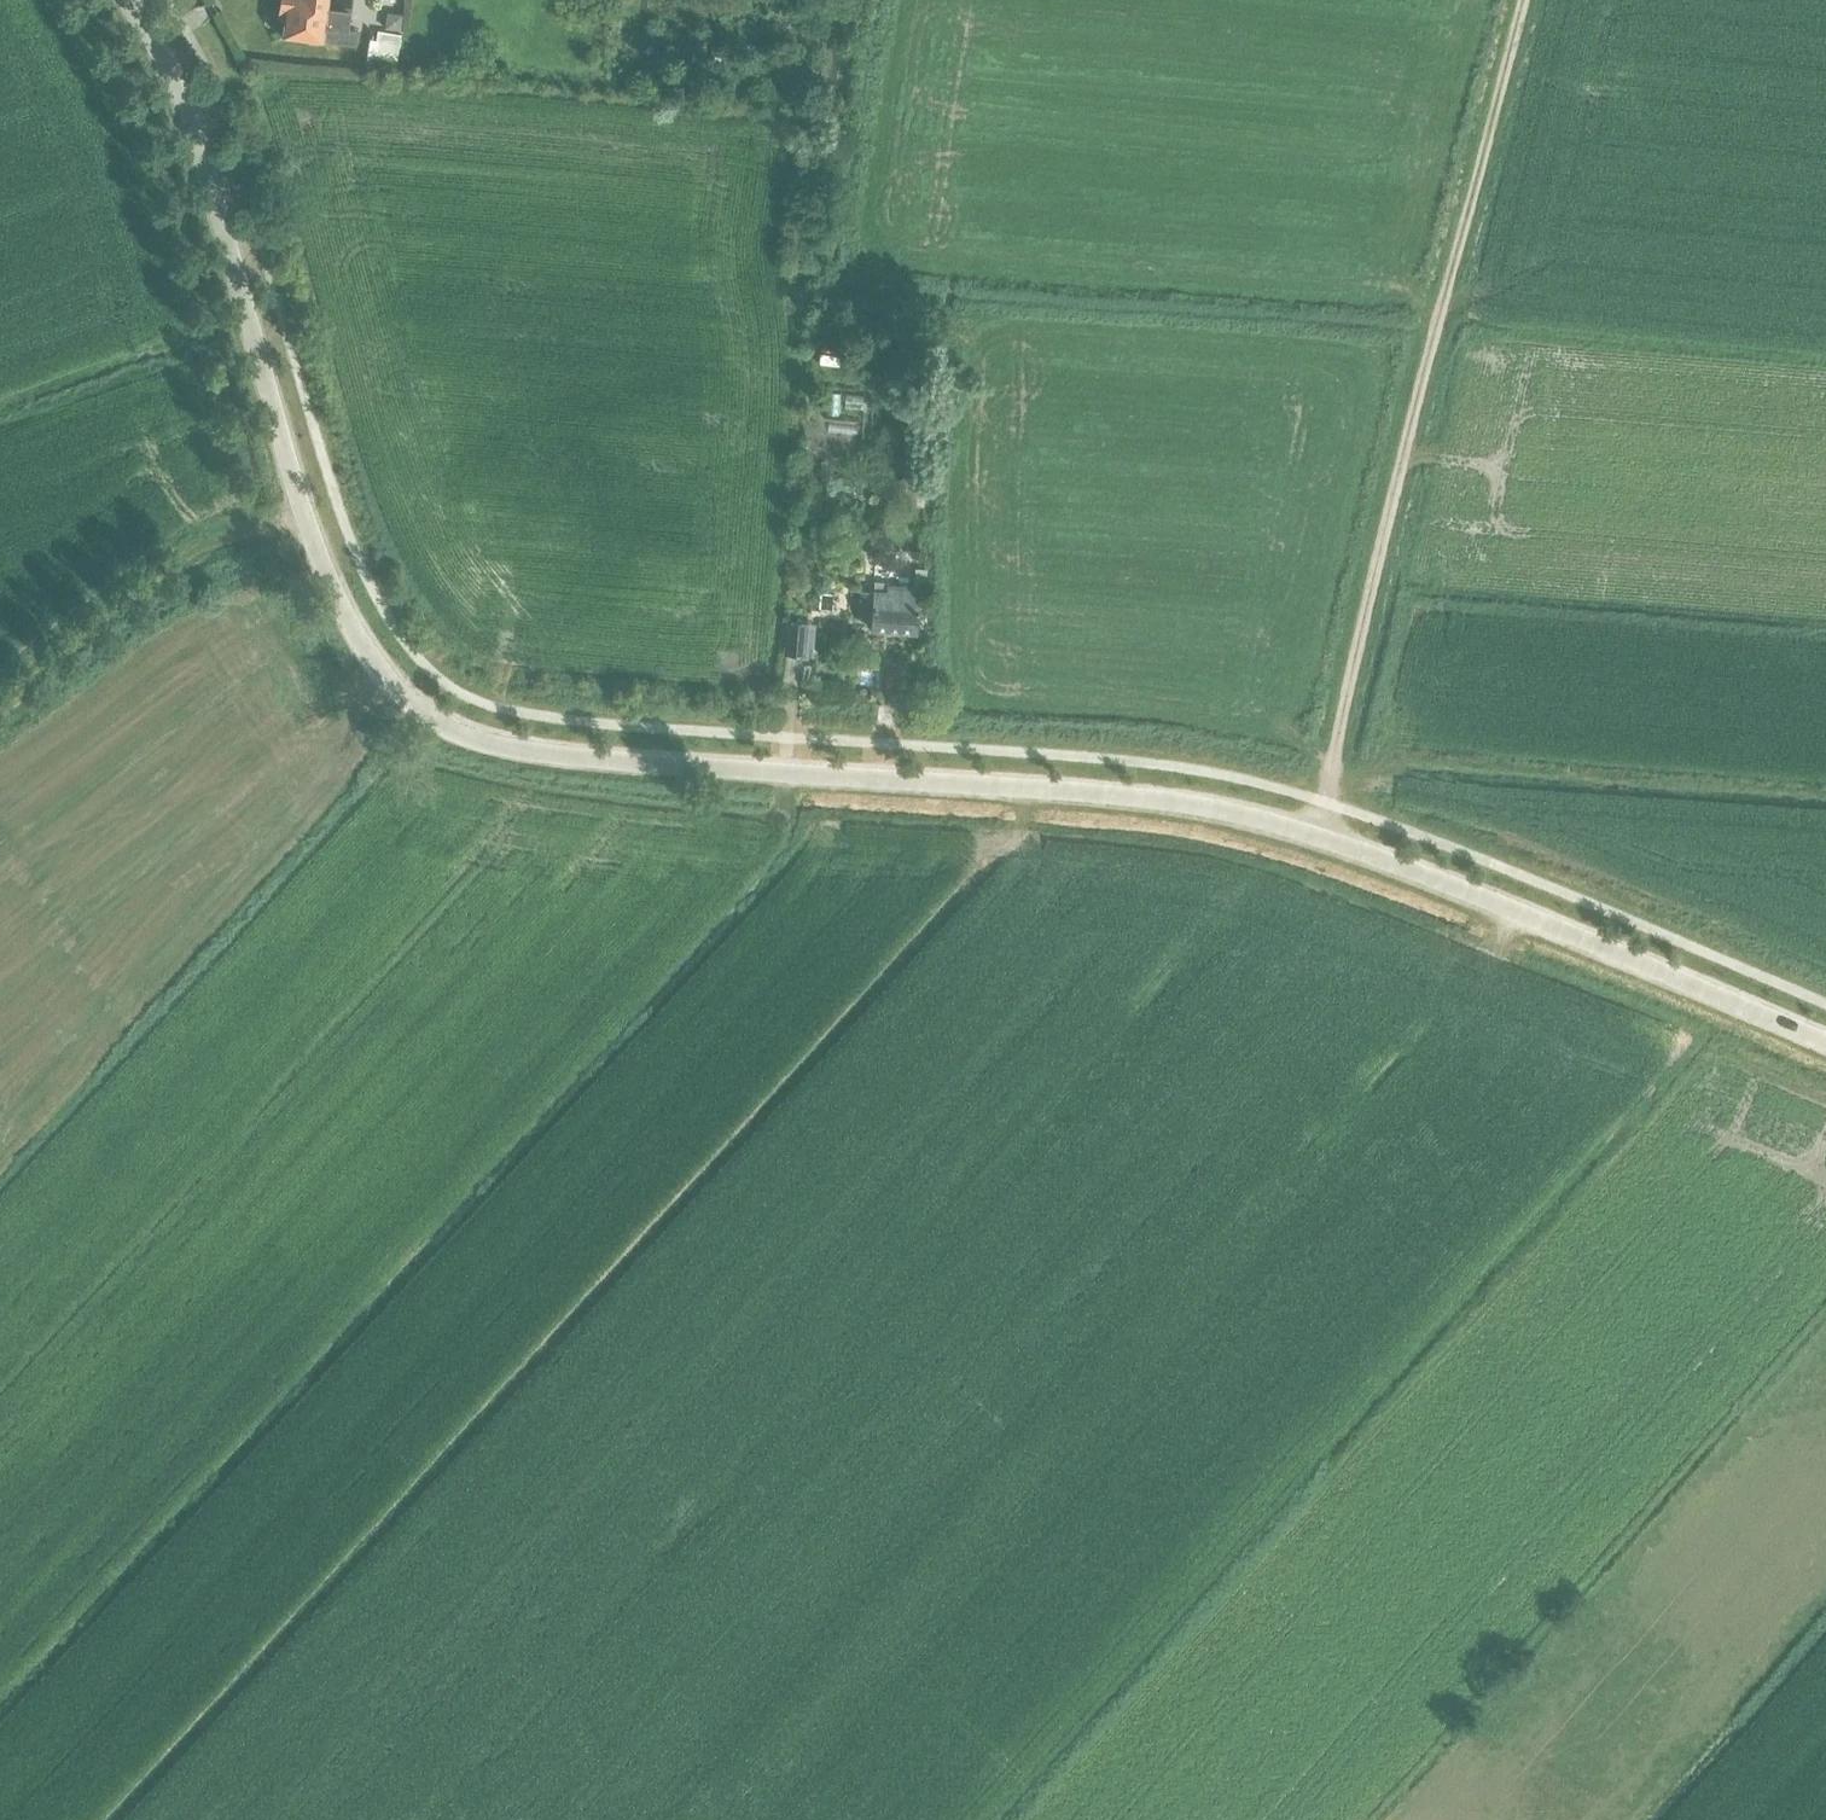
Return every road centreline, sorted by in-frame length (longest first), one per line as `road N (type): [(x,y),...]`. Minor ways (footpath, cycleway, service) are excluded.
road 1 (residential): [(1825,1040),(1376,855),(1223,810),(1121,794),(611,760),(509,748),(451,730),(405,699),(362,643),(321,562),(202,156),(175,79),(127,0)]
road 2 (track): [(1316,834),(1442,295),(1525,0)]

